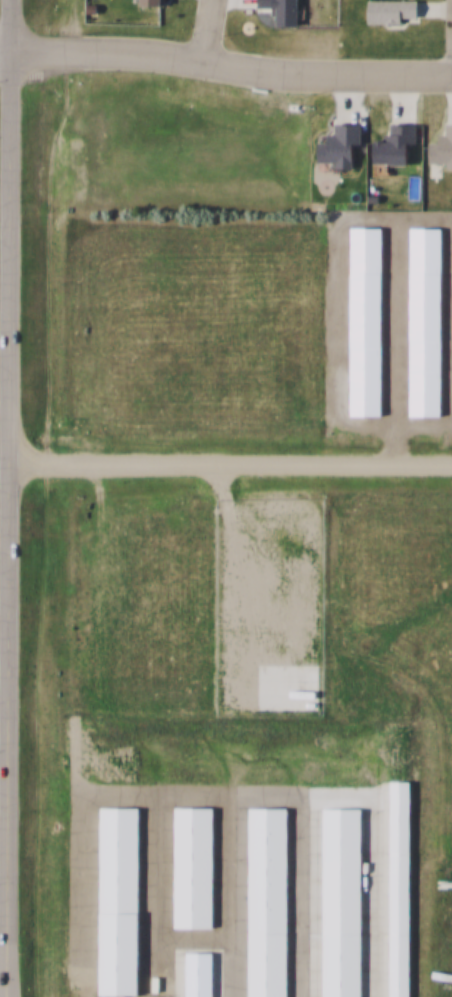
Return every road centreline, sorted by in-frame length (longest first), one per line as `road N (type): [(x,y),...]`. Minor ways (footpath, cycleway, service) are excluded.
road 1 (tertiary): [(10,0),(5,996)]
road 2 (residential): [(0,48),(110,49),(260,69),(451,72)]
road 3 (residential): [(8,462),(451,463)]

